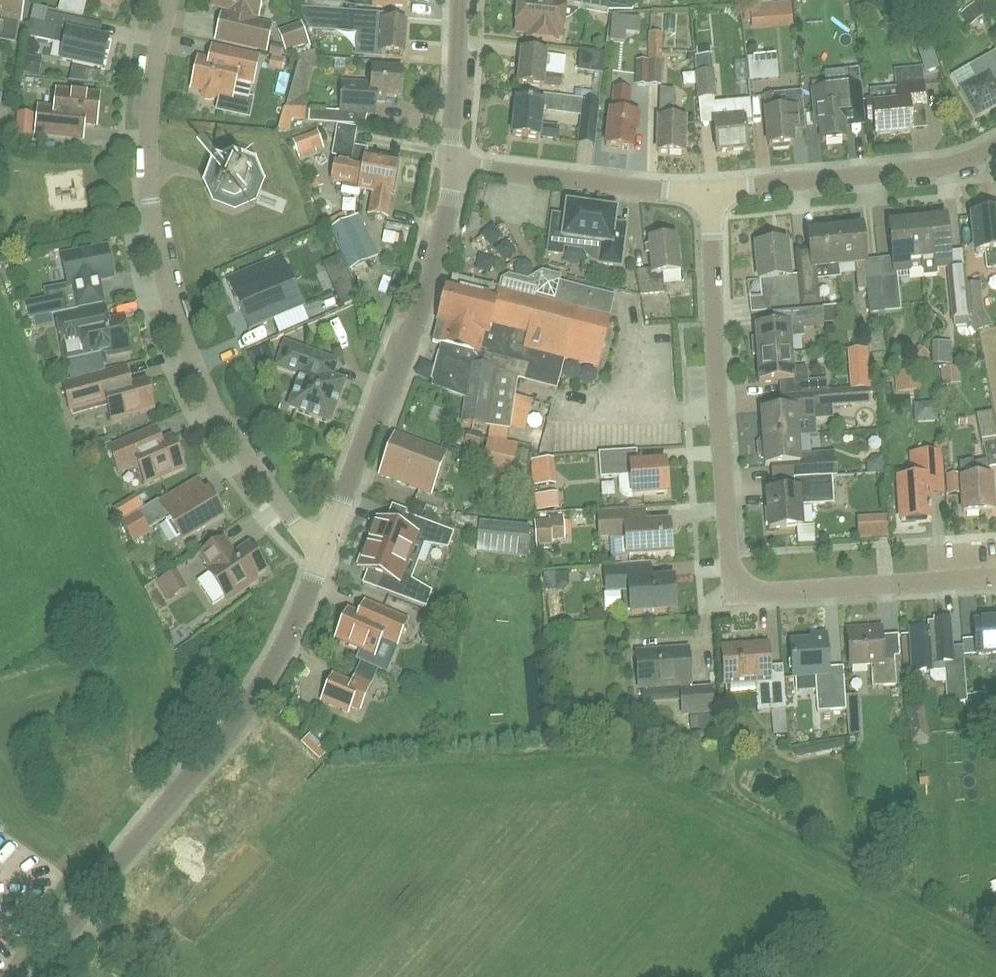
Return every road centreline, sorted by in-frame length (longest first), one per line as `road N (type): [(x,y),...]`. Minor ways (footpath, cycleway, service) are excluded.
road 1 (residential): [(995,579),(756,593),(739,583),(731,558),(714,329),(714,189)]
road 2 (residential): [(325,552),(293,522),(181,350),(145,184),(146,96),(169,0)]
road 3 (tertiary): [(39,976),(236,723),(285,643),(325,552)]
road 4 (tertiary): [(325,552),(418,312),(453,165)]
road 5 (residential): [(714,189),(924,167),(995,142)]
road 6 (residential): [(453,165),(657,190),(714,189)]
road 7 (tertiary): [(453,165),(458,0)]

